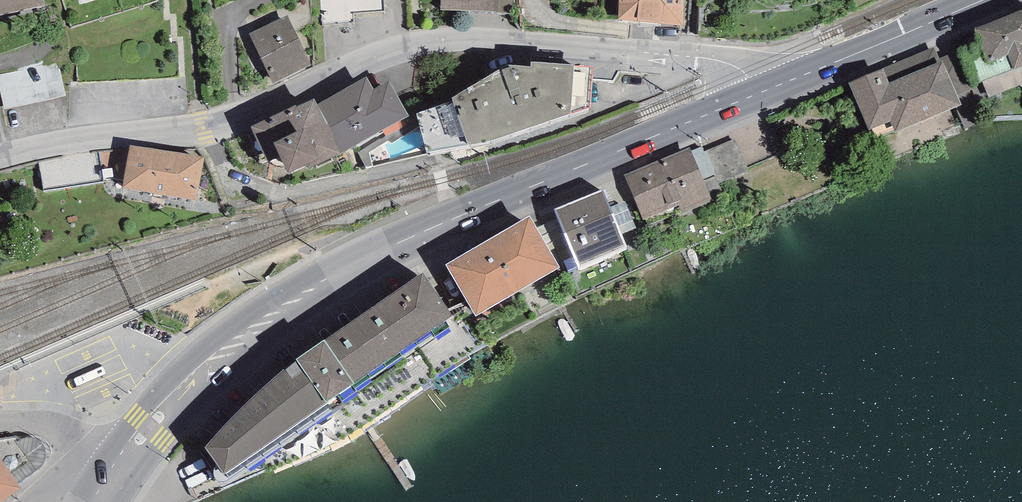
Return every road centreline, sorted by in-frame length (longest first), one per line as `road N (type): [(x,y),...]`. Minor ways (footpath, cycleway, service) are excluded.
road 1 (tertiary): [(0,159),(254,119),(420,42),(714,59),(743,72),(755,95)]
road 2 (secondary): [(118,466),(198,376),(327,280),(402,241),(755,95)]
road 3 (secondary): [(755,95),(989,0)]
road 4 (residential): [(118,466),(57,426),(0,421)]

